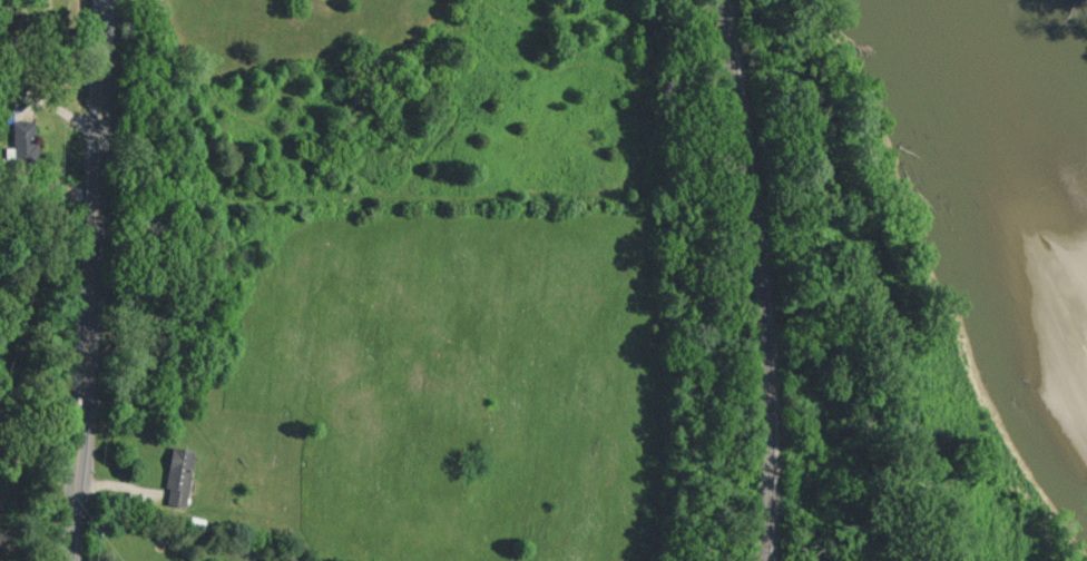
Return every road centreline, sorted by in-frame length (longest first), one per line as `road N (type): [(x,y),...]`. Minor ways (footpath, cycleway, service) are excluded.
road 1 (primary): [(110,0),(70,560)]

